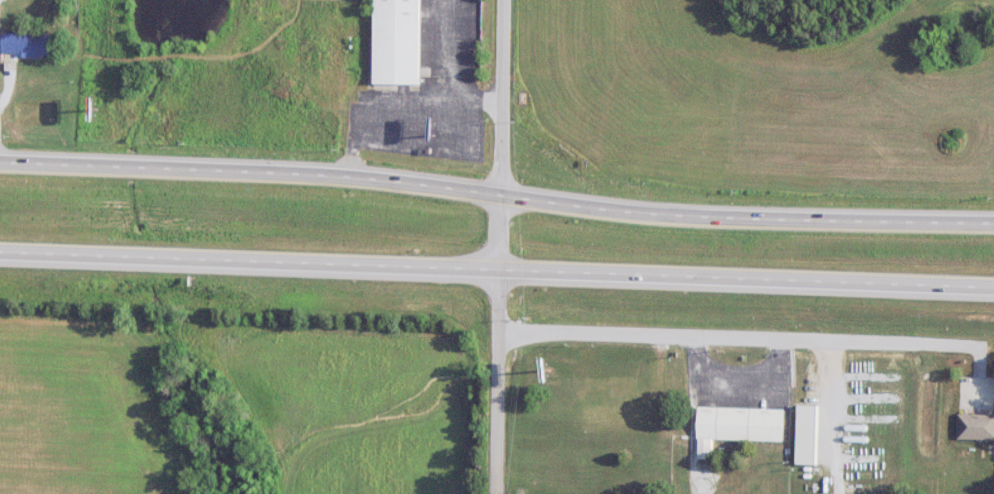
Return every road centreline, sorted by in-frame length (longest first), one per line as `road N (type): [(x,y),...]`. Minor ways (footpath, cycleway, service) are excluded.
road 1 (trunk): [(993,224),(694,219),(382,181),(0,163)]
road 2 (trunk): [(0,252),(993,289)]
road 3 (residential): [(498,333),(919,343)]
road 4 (residential): [(496,493),(498,271)]
road 5 (residential): [(502,199),(505,0)]

